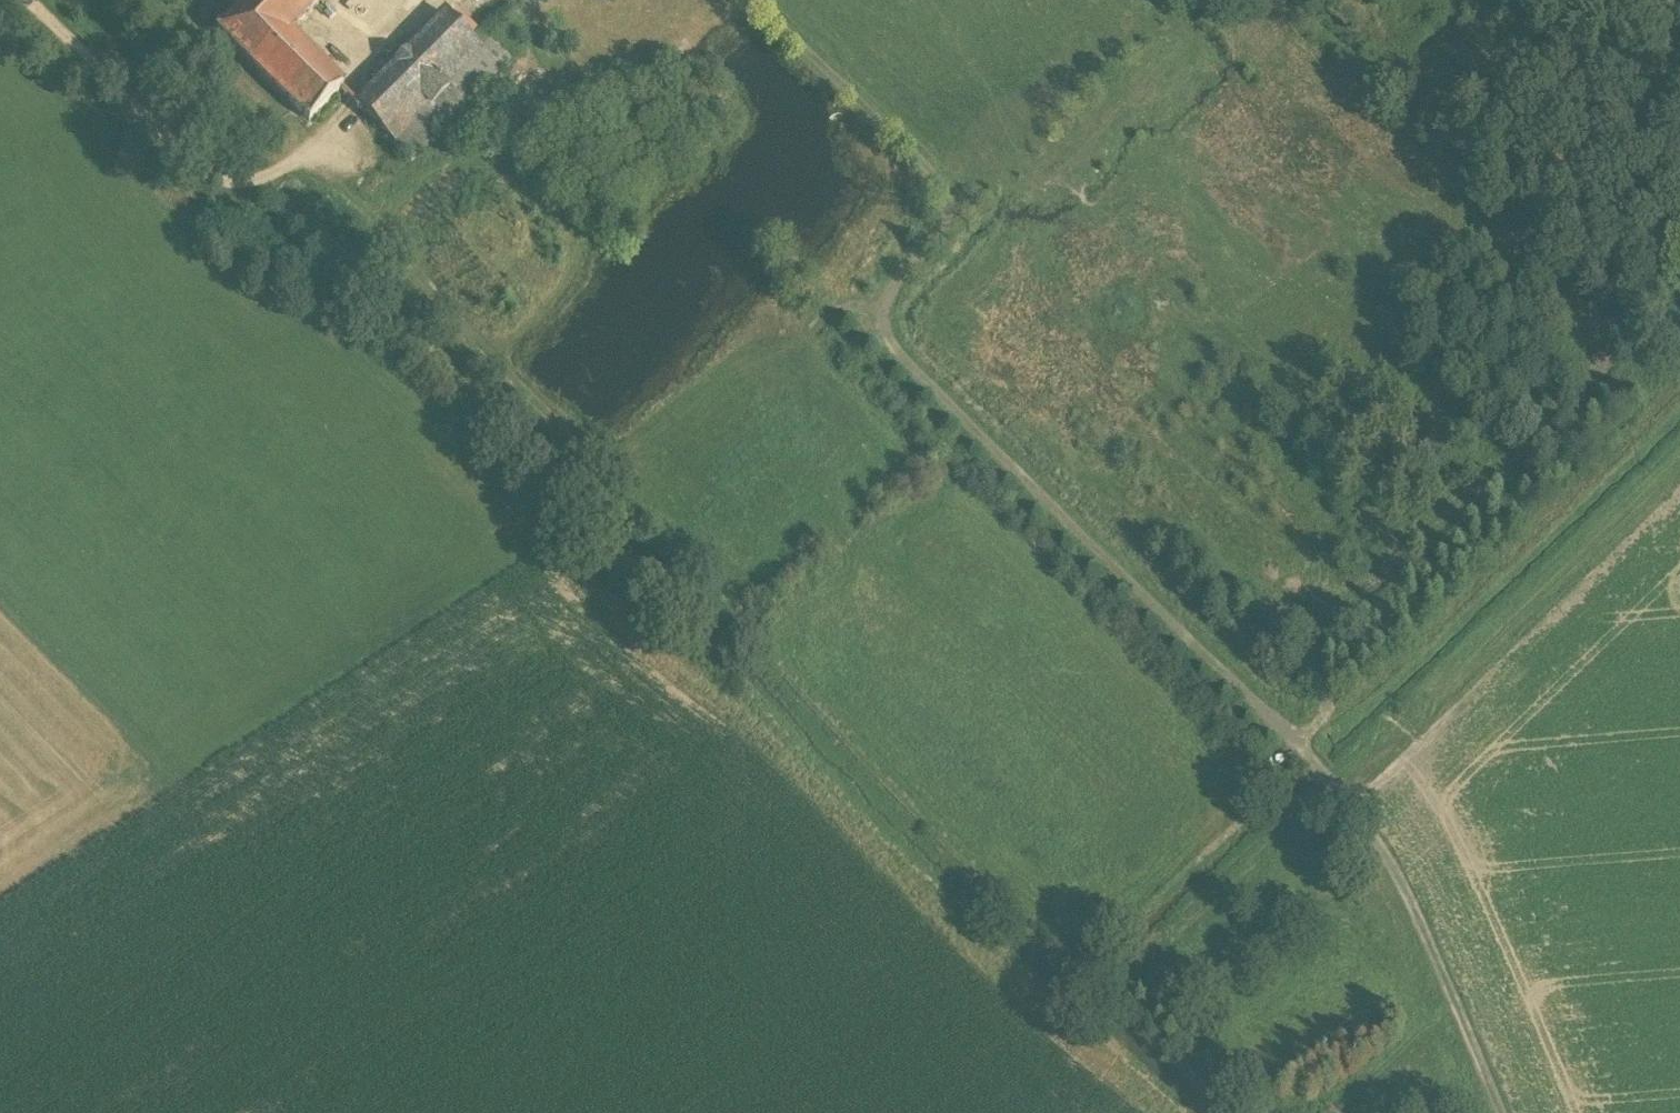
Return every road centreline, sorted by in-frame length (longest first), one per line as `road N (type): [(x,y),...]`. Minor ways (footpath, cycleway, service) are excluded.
road 1 (track): [(978,222),(900,306),(893,328),(903,365),(1331,787)]
road 2 (track): [(1194,0),(978,222),(747,0)]
road 3 (track): [(22,0),(214,184),(240,189),(267,179),(447,0)]
road 4 (track): [(1509,1112),(1425,910),(1372,829),(1331,787)]

